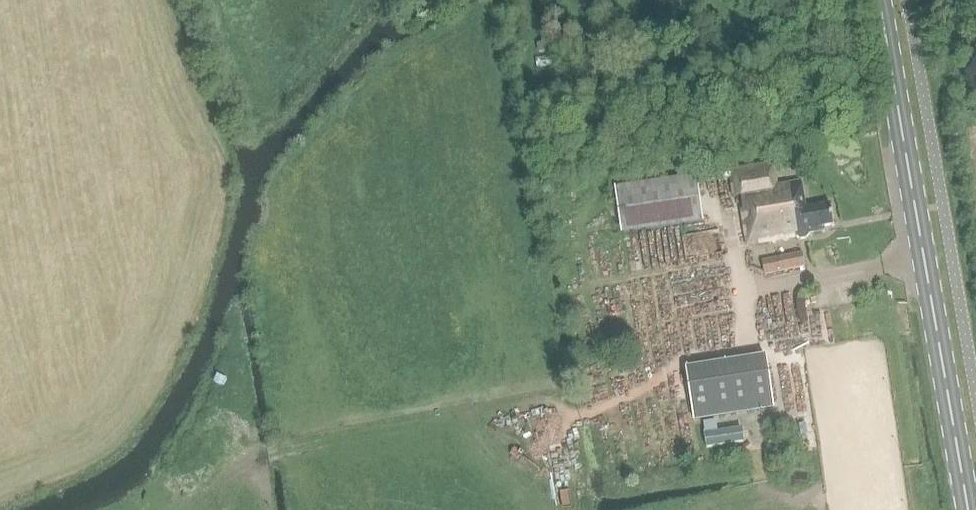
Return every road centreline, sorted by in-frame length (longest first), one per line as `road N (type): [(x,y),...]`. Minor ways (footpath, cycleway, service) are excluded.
road 1 (tertiary): [(969,509),(880,0)]

